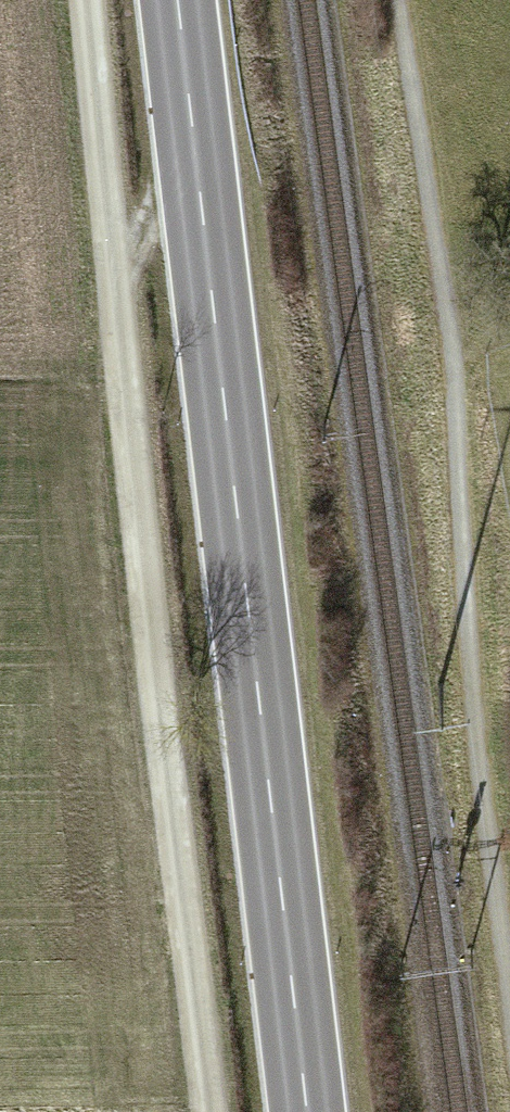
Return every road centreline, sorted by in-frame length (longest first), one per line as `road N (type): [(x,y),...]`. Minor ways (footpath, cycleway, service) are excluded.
road 1 (secondary): [(178,0),(307,1111)]
road 2 (track): [(209,1111),(86,0)]

